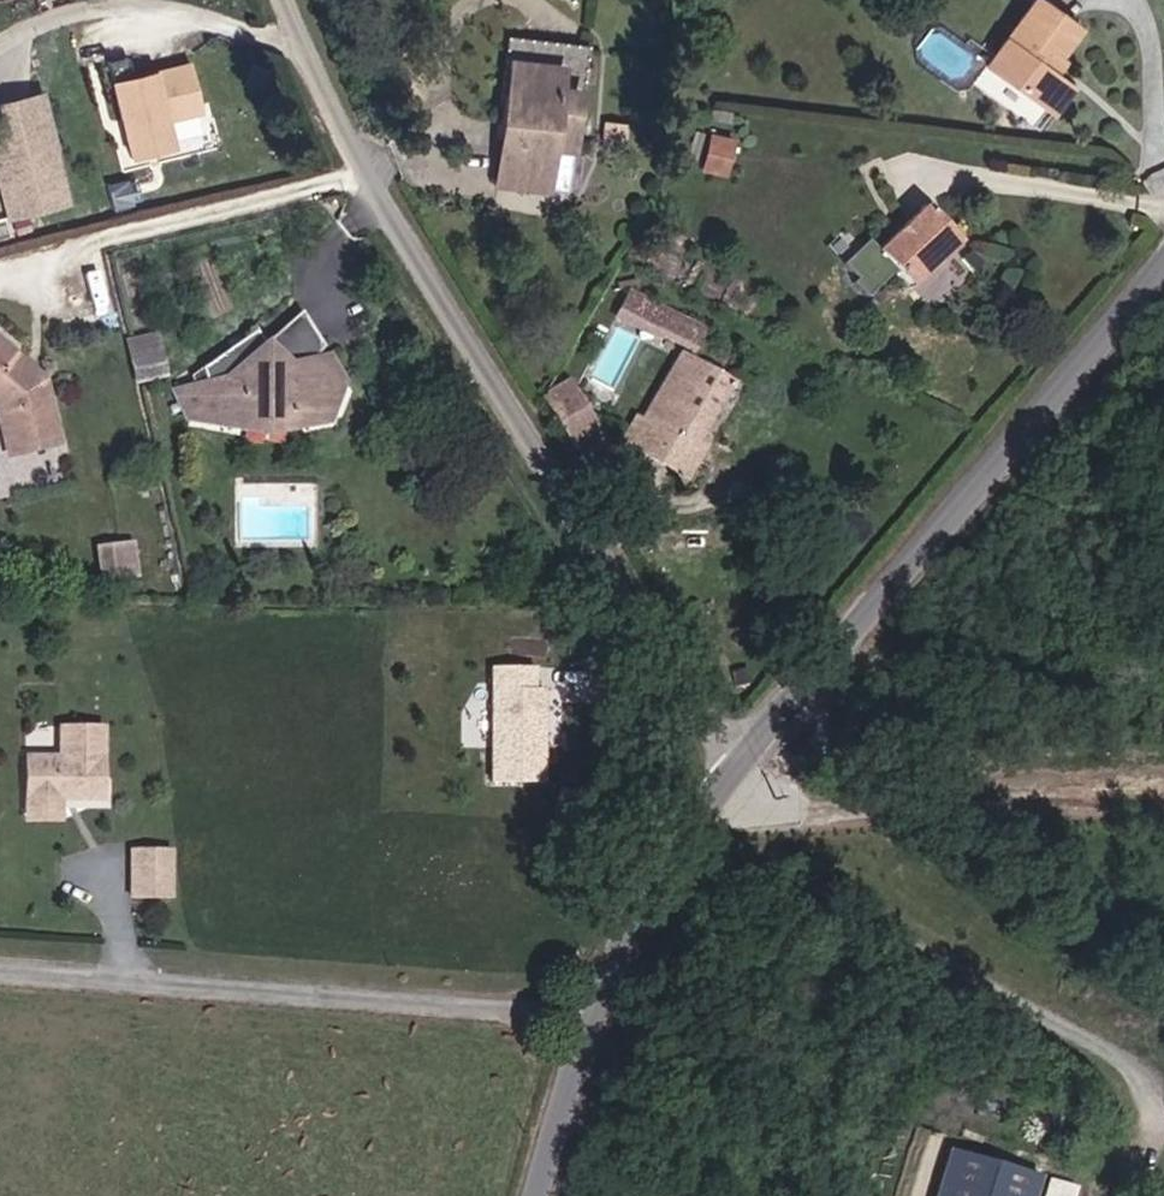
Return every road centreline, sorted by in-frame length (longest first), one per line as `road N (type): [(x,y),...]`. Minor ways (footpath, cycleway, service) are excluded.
road 1 (residential): [(737,759),(542,471),(350,128),(294,0)]
road 2 (unclassified): [(1163,263),(737,759)]
road 3 (track): [(593,1014),(0,972)]
road 4 (unclassified): [(737,759),(673,833),(624,931),(534,1195)]

